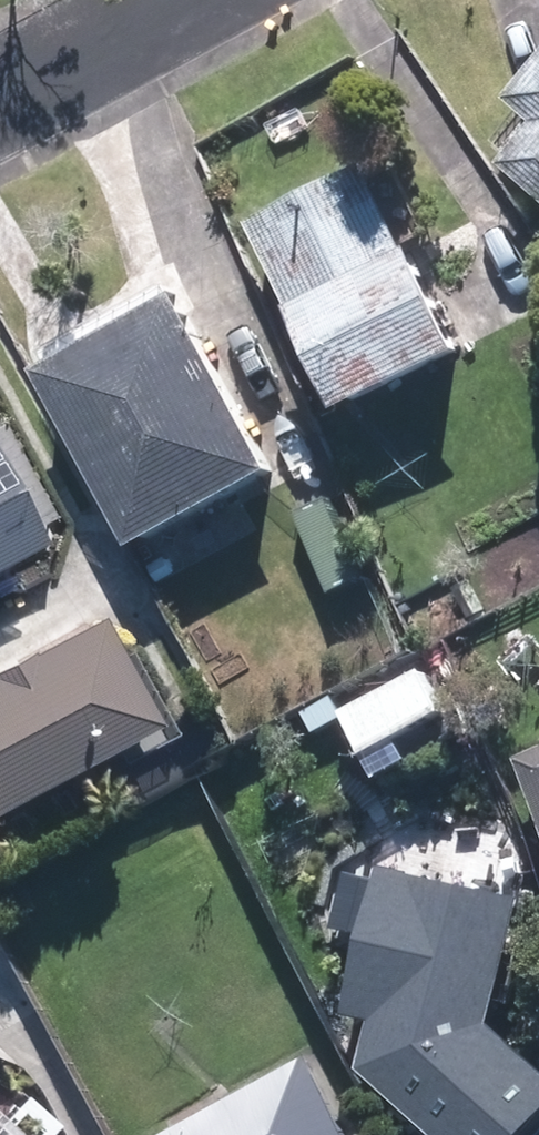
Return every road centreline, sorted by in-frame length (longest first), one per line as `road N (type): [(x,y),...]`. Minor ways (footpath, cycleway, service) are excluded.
road 1 (residential): [(0,100),(187,0)]

